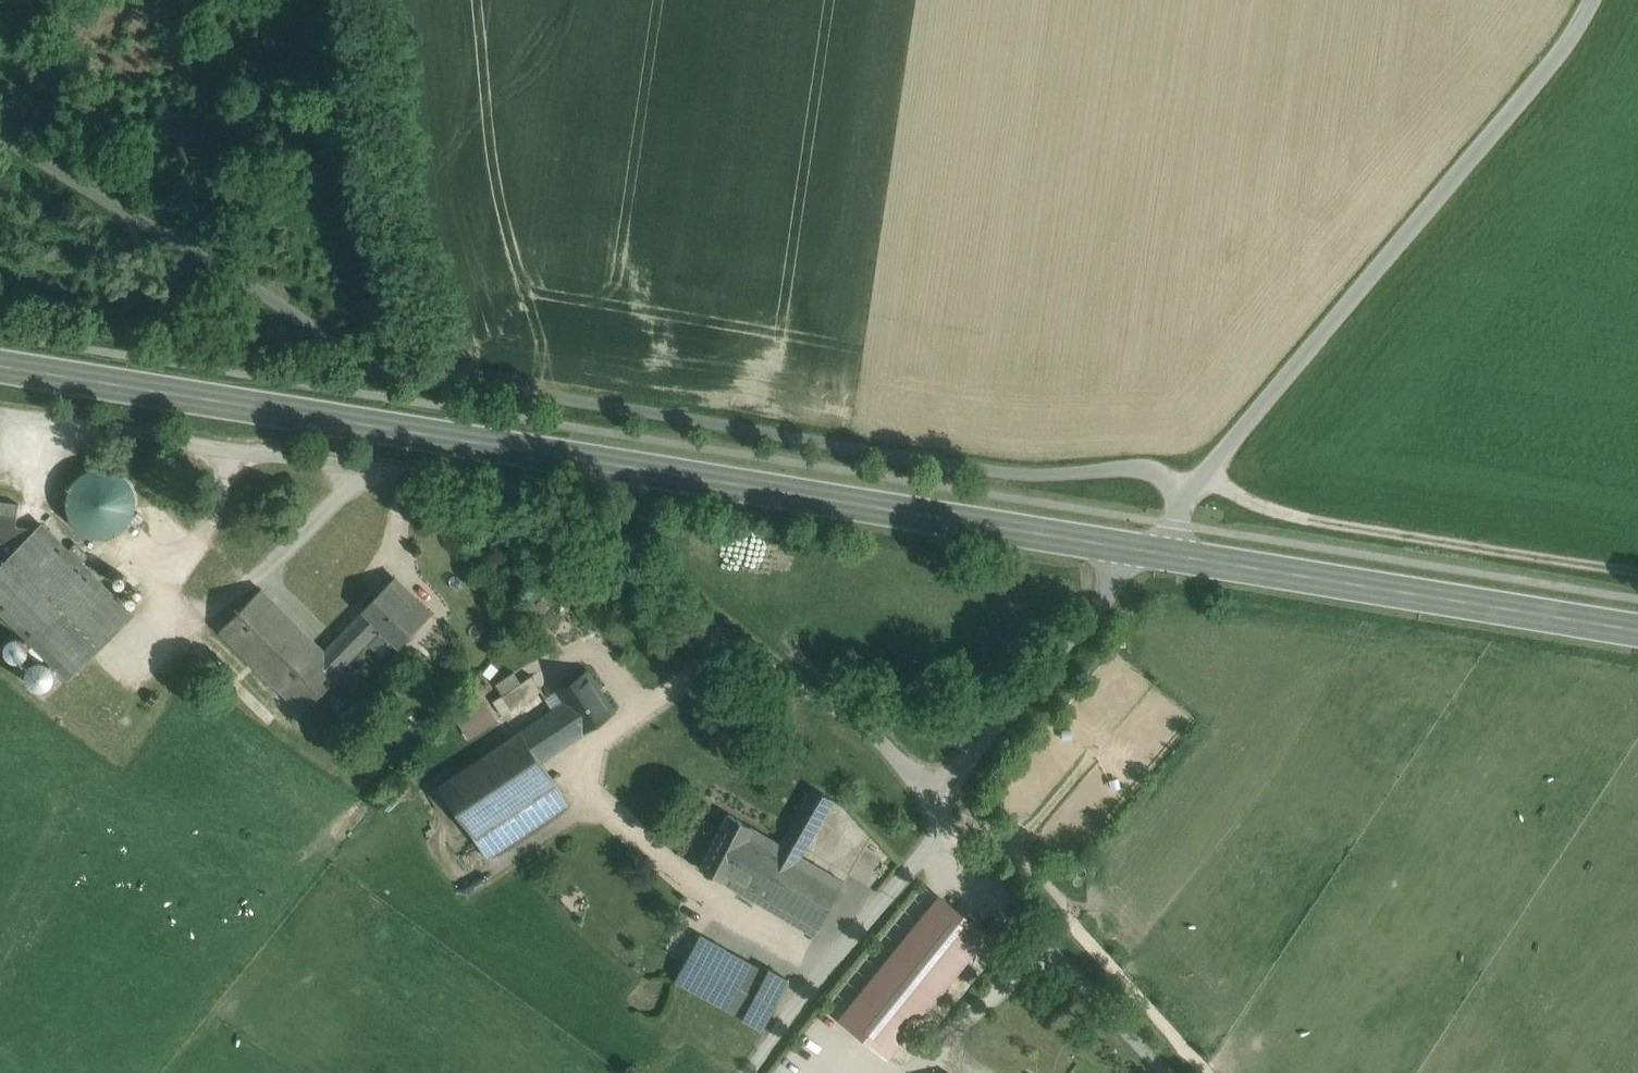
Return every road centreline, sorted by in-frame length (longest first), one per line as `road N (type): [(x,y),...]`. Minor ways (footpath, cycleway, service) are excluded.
road 1 (unclassified): [(1188,491),(1159,469),(1135,465),(1019,472),(402,370),(346,347),(0,135)]
road 2 (secondary): [(1153,550),(0,364)]
road 3 (unclassified): [(0,417),(195,448),(364,463),(552,499),(598,521),(804,684),(881,734),(934,799)]
road 4 (unclassified): [(1598,0),(1256,419),(1188,491)]
road 5 (secondary): [(1637,627),(1153,550)]
road 6 (track): [(1210,468),(1253,506),(1309,519),(1637,570)]
road 7 (unclassified): [(1173,1072),(942,835),(934,799)]
road 8 (unclassified): [(1153,550),(934,799)]

